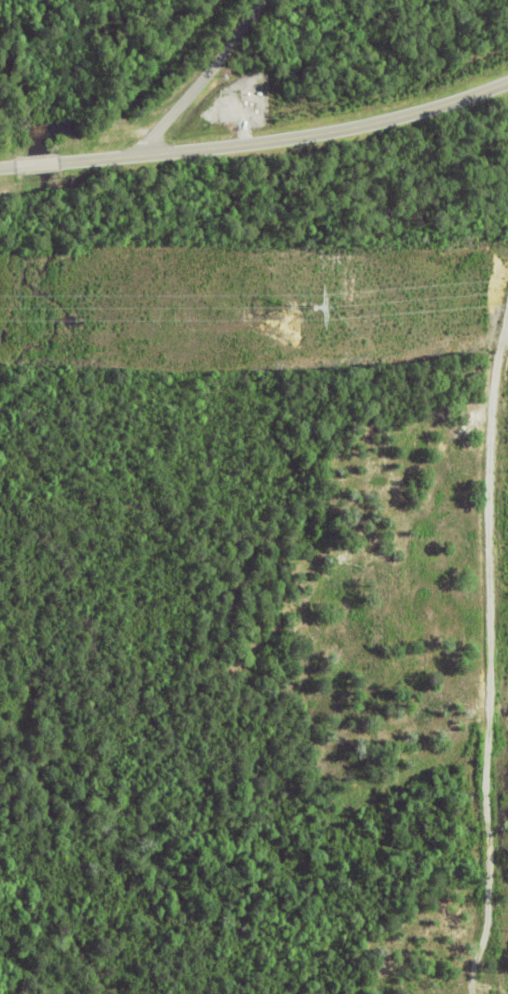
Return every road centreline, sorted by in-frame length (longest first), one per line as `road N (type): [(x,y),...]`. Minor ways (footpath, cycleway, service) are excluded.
road 1 (secondary): [(0,168),(297,137),(449,105),(507,84)]
road 2 (residential): [(139,155),(263,0)]

